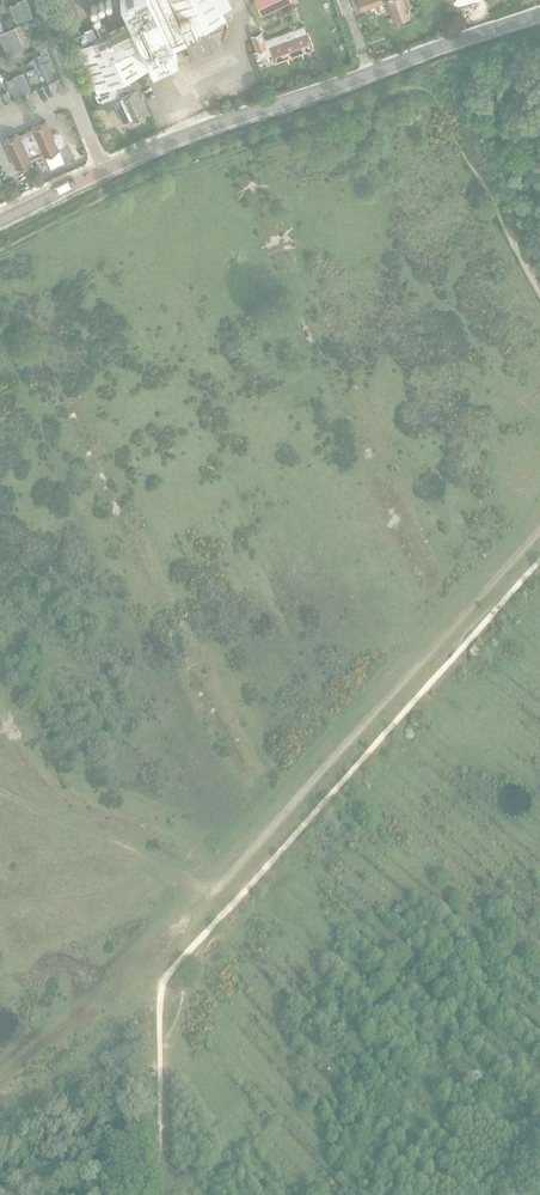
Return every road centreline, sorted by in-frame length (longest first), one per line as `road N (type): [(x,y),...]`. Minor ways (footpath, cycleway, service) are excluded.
road 1 (track): [(160,986),(150,956),(539,529)]
road 2 (tertiary): [(102,170),(539,16)]

